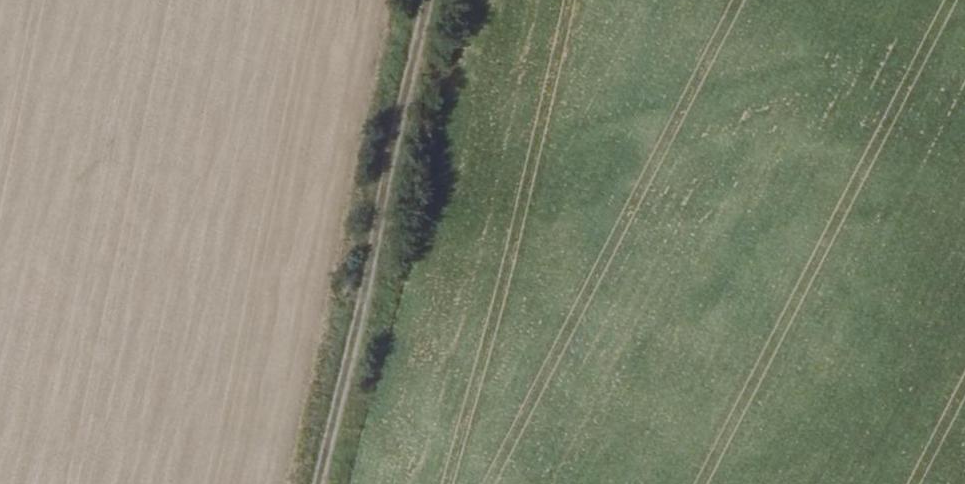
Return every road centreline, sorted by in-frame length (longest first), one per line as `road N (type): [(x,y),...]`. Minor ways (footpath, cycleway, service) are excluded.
road 1 (track): [(319,483),(428,0)]

